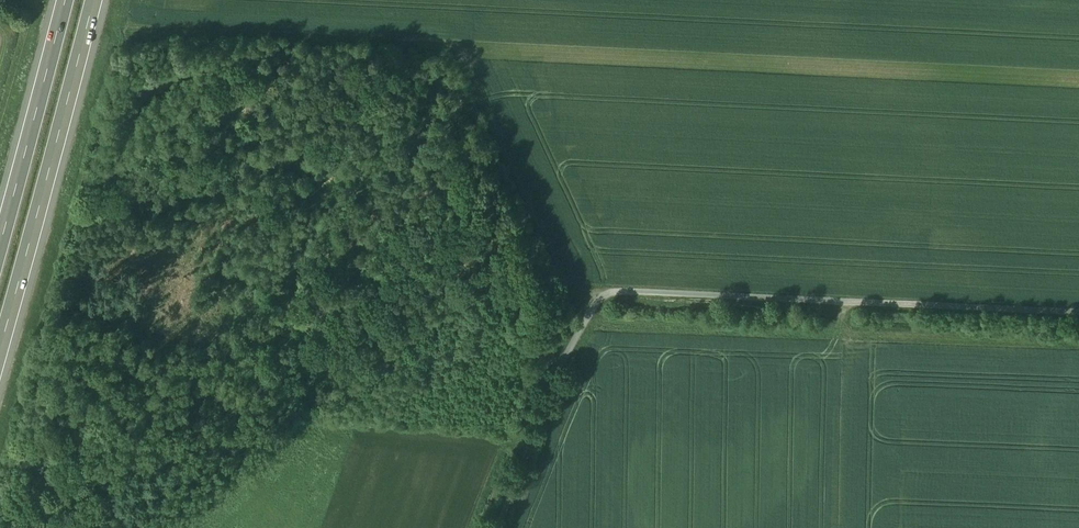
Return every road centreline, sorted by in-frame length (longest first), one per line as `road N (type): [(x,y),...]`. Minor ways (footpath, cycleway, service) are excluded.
road 1 (residential): [(590,312),(1078,323)]
road 2 (motorway): [(0,372),(103,0)]
road 3 (motorway): [(66,0),(0,254)]
road 4 (track): [(503,527),(590,312)]

